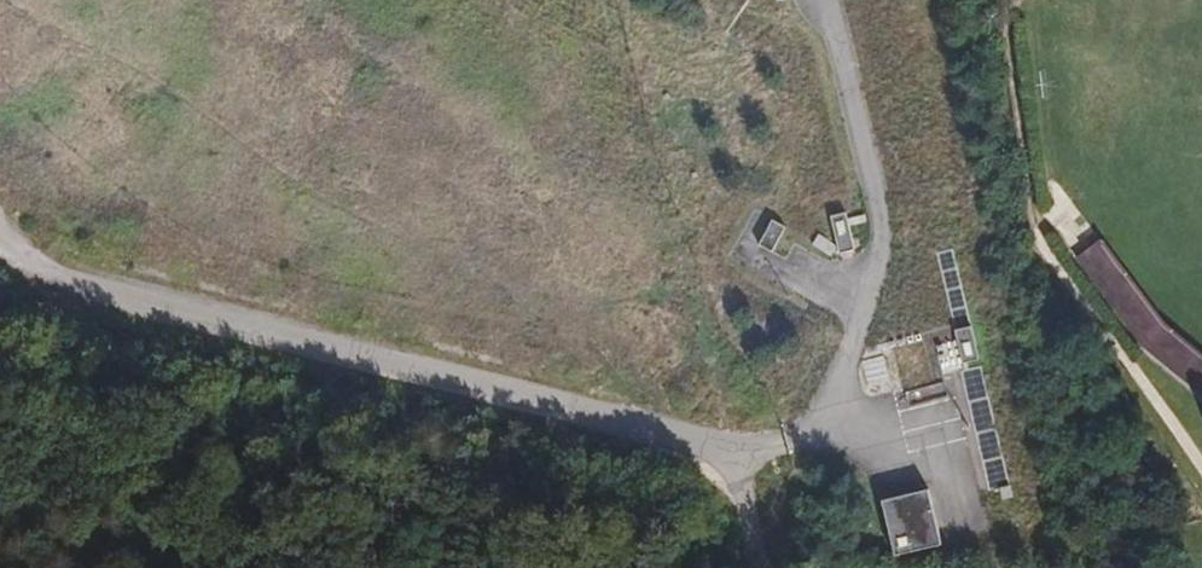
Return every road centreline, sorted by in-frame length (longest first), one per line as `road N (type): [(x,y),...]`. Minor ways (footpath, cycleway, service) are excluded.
road 1 (motorway): [(46,0),(137,99),(248,161),(353,184),(459,180),(569,192),(673,220),(769,271),(850,343),(992,530)]
road 2 (motorway): [(1025,522),(969,402),(899,294),(849,238),(805,205),(751,170),(645,125),(594,116),(443,116)]
road 3 (motorway): [(92,0),(152,63),(233,114),(316,141),(394,148),(477,136),(553,107),(623,63),(698,0)]
road 4 (motorway): [(872,0),(992,530)]
road 5 (motorway): [(1025,522),(925,0)]
road 6 (motorway): [(443,116),(352,119),(276,102),(199,64),(128,0)]
road 7 (motorway): [(646,0),(555,76),(443,116)]
road 8 (track): [(698,439),(739,567)]

